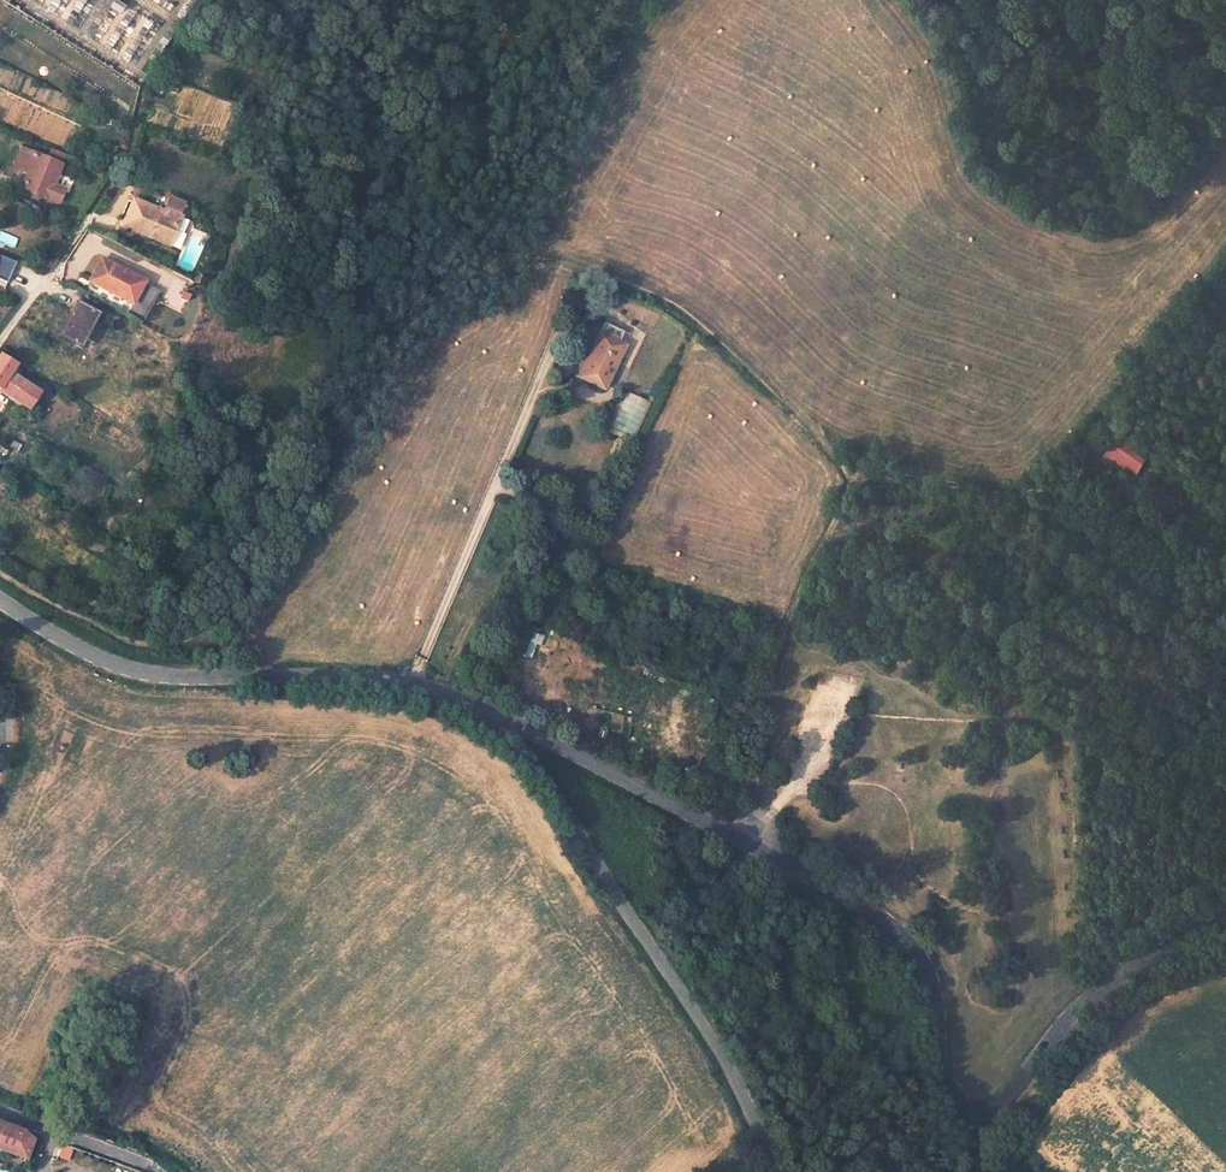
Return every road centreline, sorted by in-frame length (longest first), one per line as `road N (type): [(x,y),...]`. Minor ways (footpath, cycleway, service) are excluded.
road 1 (tertiary): [(1225,919),(1177,937),(1086,999),(986,1116),(960,1110),(946,1092),(924,965),(879,916),(499,720)]
road 2 (track): [(320,457),(411,325),(455,286),(507,258),(657,295),(718,340),(852,479),(752,707)]
road 3 (unclassified): [(775,1171),(736,1081),(568,813),(499,720)]
road 4 (tertiary): [(499,720),(410,684),(175,680),(102,660),(0,600)]
road 5 (track): [(852,479),(879,469),(1020,493),(1046,482),(1225,285)]
road 6 (track): [(0,572),(132,642),(179,641),(209,624),(231,597),(320,457)]
road 7 (residential): [(0,346),(79,231)]
road 8 (track): [(752,707),(702,822)]

